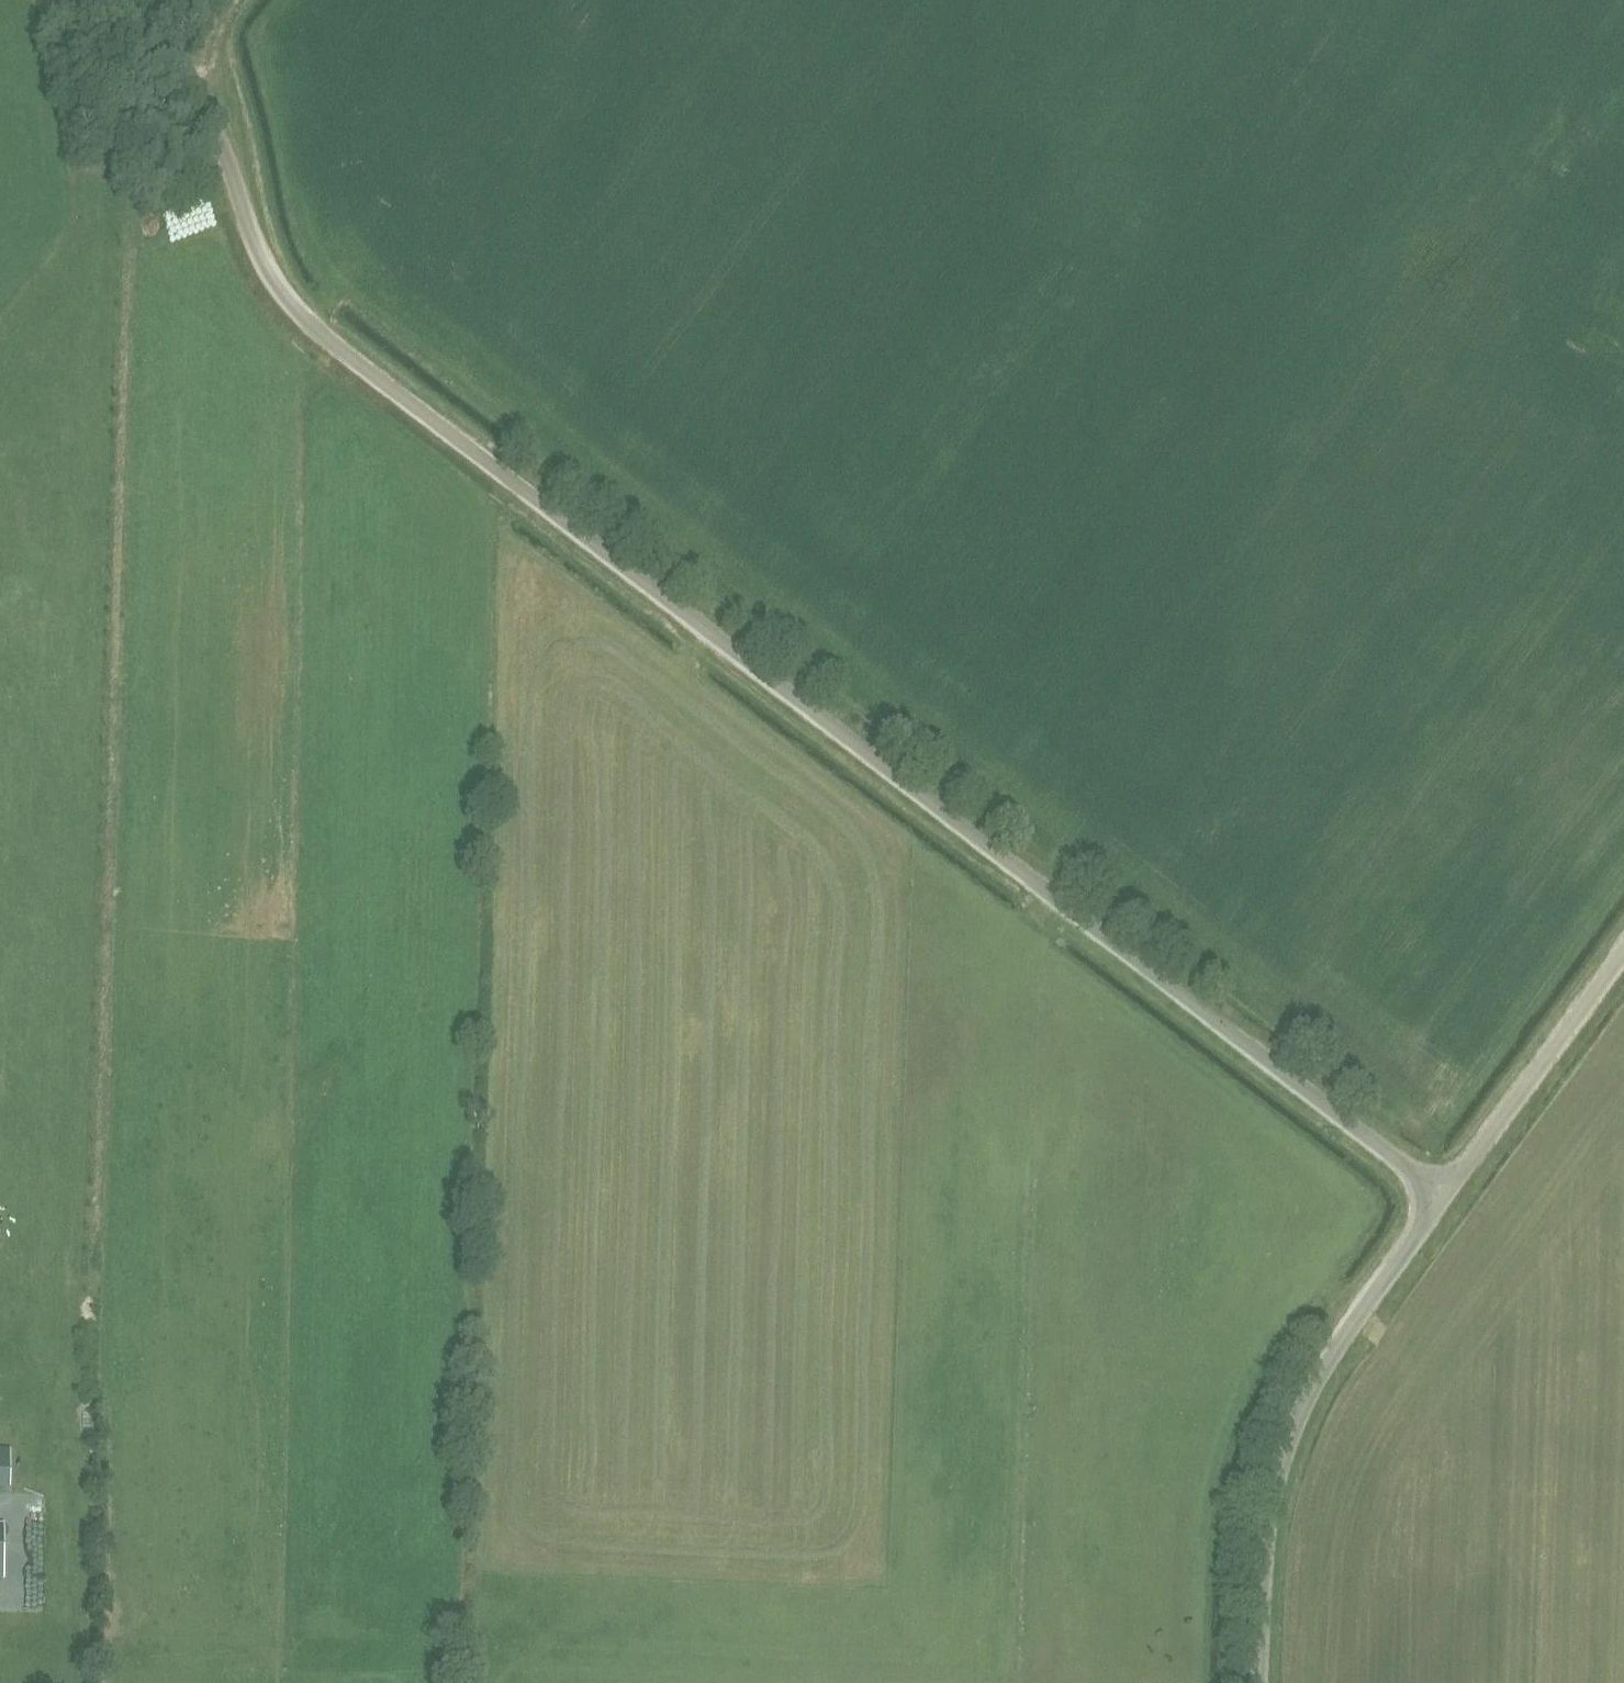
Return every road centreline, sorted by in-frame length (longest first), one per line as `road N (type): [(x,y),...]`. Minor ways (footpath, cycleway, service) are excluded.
road 1 (unclassified): [(1442,1199),(312,326),(260,260),(206,110),(158,54),(91,0)]
road 2 (unclassified): [(1269,1682),(1277,1504),(1298,1428),(1338,1349),(1442,1199)]
road 3 (unclassified): [(1442,1199),(1623,952)]

